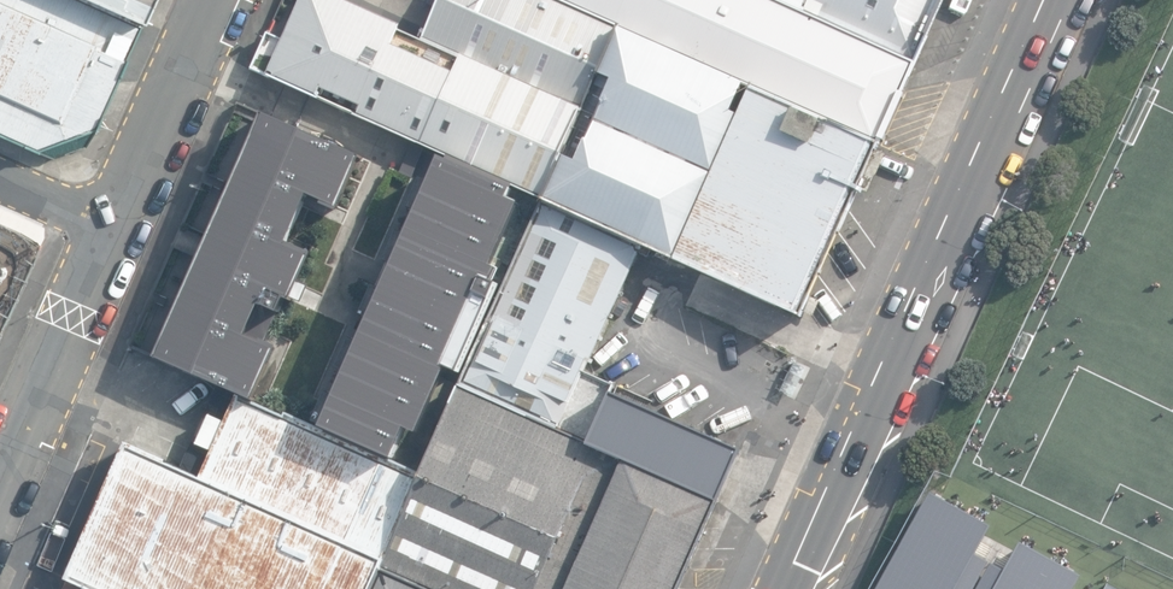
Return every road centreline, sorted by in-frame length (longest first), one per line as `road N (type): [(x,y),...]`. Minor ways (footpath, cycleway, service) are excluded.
road 1 (secondary): [(789,588),(1053,0)]
road 2 (residential): [(0,489),(115,230)]
road 3 (residential): [(115,230),(217,0)]
road 4 (residential): [(115,230),(0,178)]

